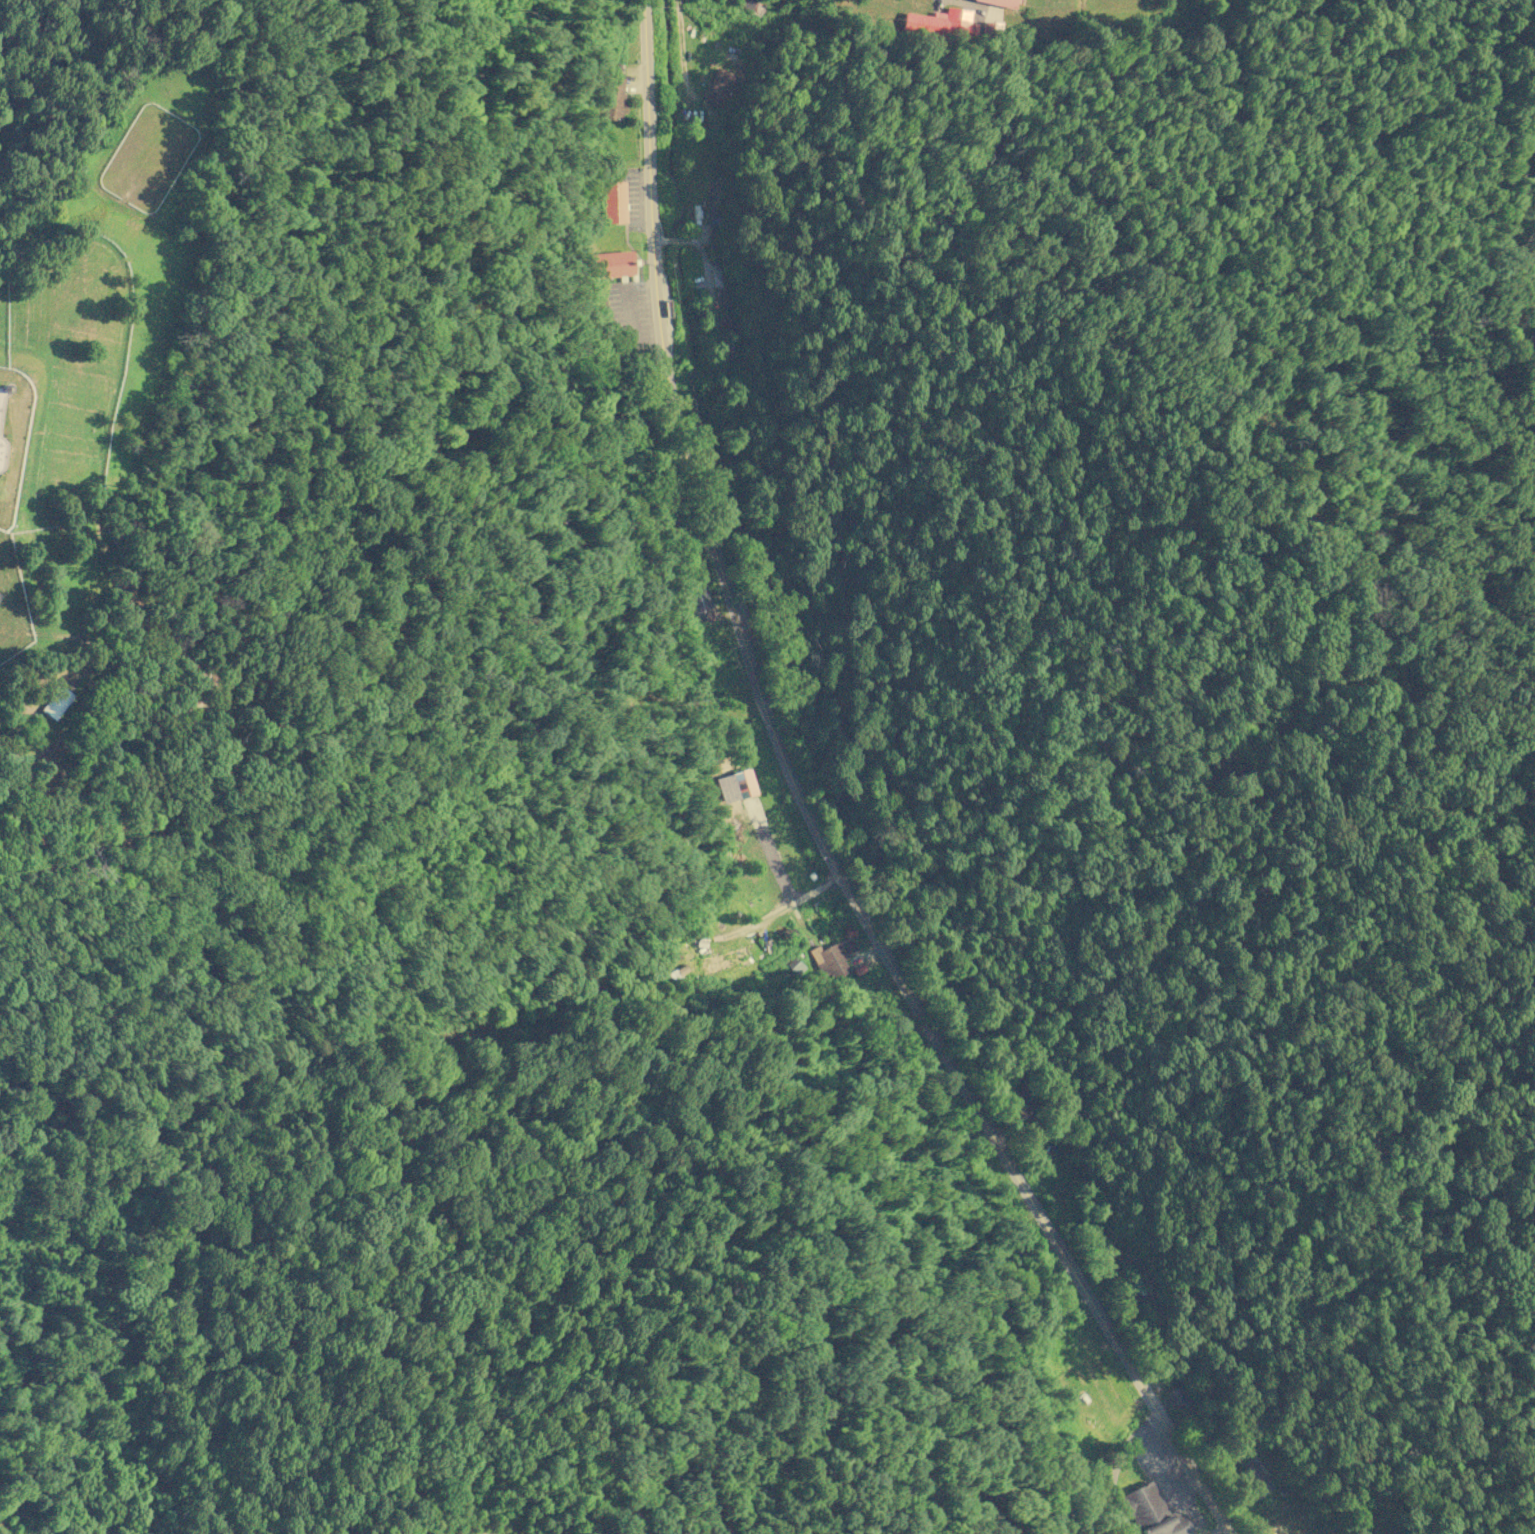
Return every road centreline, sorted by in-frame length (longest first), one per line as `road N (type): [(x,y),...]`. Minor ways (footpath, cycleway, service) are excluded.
road 1 (residential): [(1231,1533),(896,978),(795,783),(721,568),(661,348),(644,0)]

